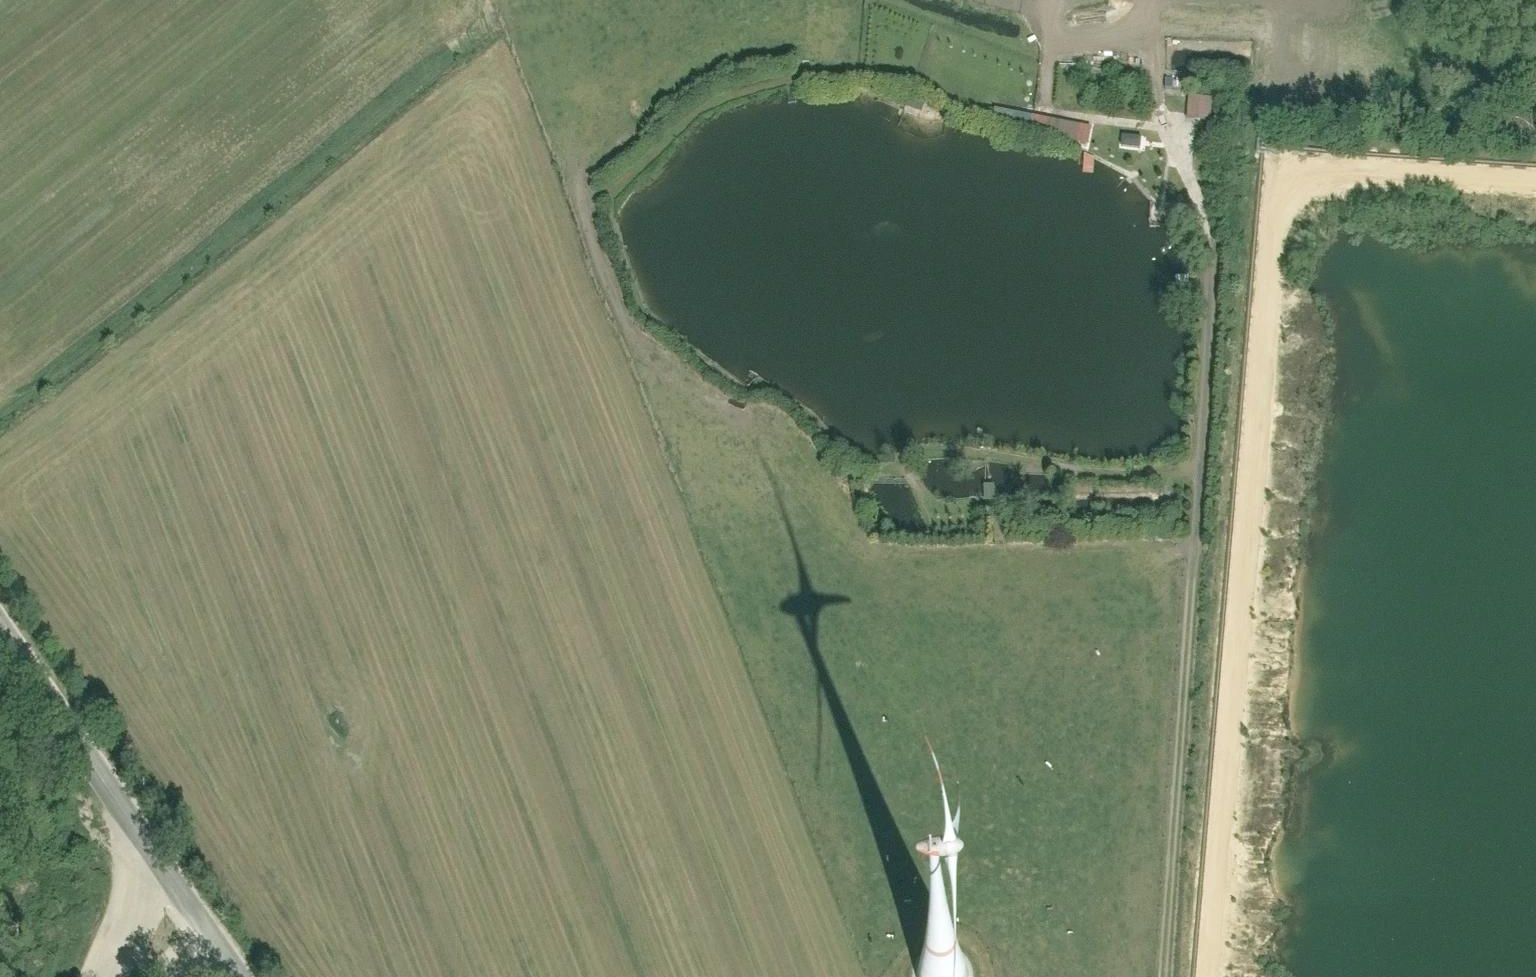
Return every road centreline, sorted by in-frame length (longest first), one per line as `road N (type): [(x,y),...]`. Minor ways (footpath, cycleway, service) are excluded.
road 1 (unclassified): [(263,976),(0,590)]

